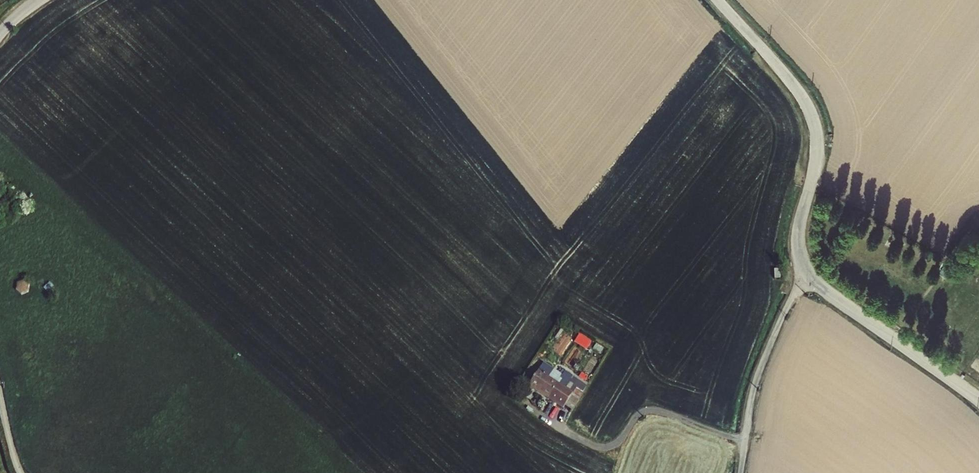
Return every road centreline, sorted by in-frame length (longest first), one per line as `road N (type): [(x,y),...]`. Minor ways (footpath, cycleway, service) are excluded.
road 1 (unclassified): [(718,0),(788,77),(814,124),(815,161),(798,235),(809,275)]
road 2 (track): [(523,399),(596,446),(619,441),(638,415),(652,410),(744,442)]
road 3 (residential): [(809,275),(758,376),(740,472)]
road 4 (unclassified): [(809,275),(978,400)]

